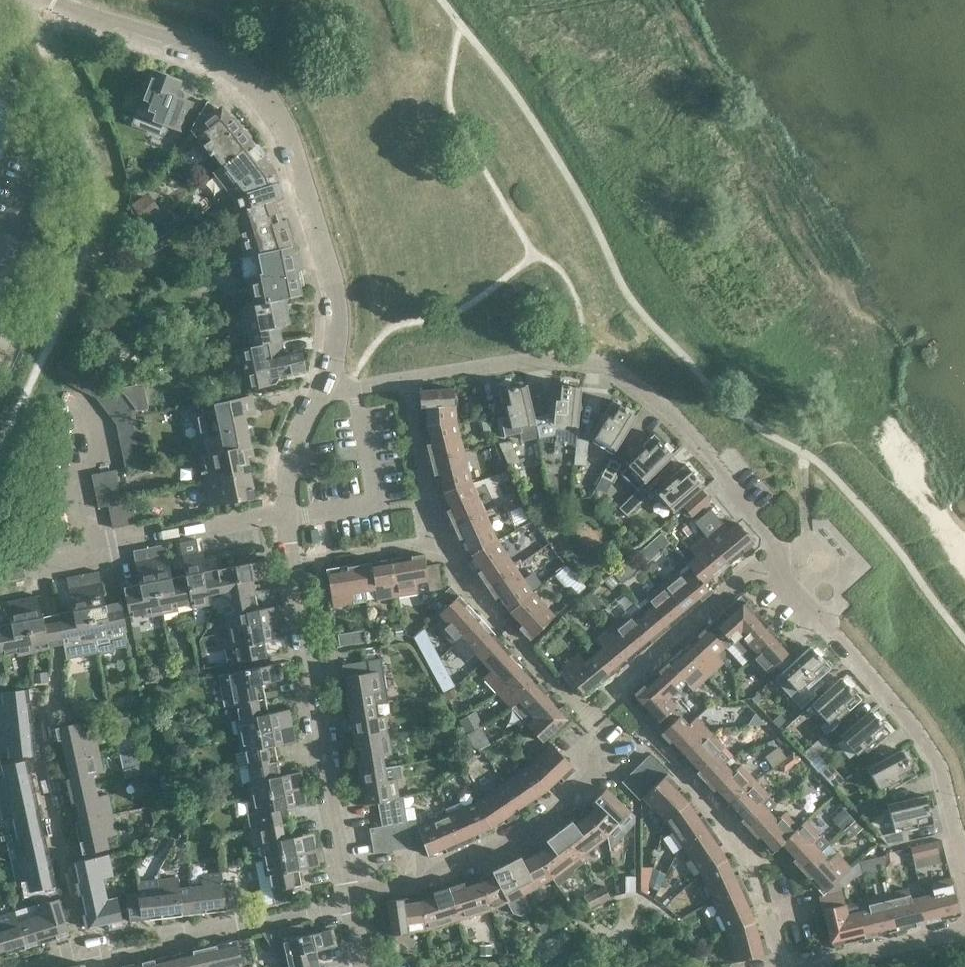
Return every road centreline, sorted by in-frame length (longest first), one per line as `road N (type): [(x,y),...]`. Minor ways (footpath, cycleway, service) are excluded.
road 1 (residential): [(322,390),(537,361),(604,368),(694,439),(767,538),(775,570)]
road 2 (residential): [(322,390),(339,332),(336,303),(292,150),(265,102),(207,54),(49,0)]
road 3 (residential): [(355,900),(286,512)]
road 4 (residential): [(964,871),(938,764),(775,570)]
road 5 (residential): [(355,900),(497,854),(551,818),(606,763),(594,722)]
road 6 (residential): [(88,957),(37,748),(58,661)]
road 7 (residential): [(88,957),(355,900)]
road 8 (residential): [(40,560),(286,512)]
road 9 (residential): [(819,966),(964,930)]
road 10 (residential): [(286,512),(290,462),(322,390)]

